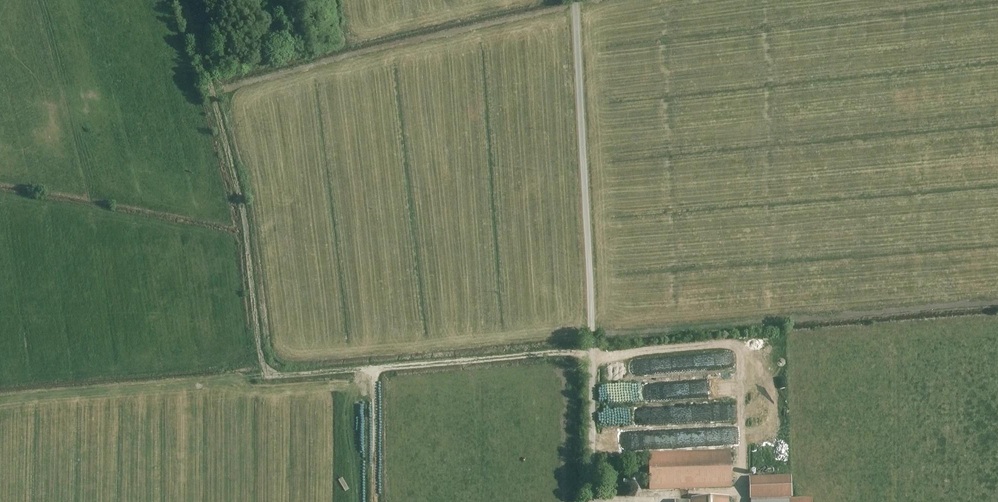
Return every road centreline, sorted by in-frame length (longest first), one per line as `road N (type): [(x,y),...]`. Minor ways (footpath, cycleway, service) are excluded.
road 1 (track): [(375,501),(373,371),(291,377),(261,371),(241,223),(181,0)]
road 2 (track): [(569,0),(595,501)]

